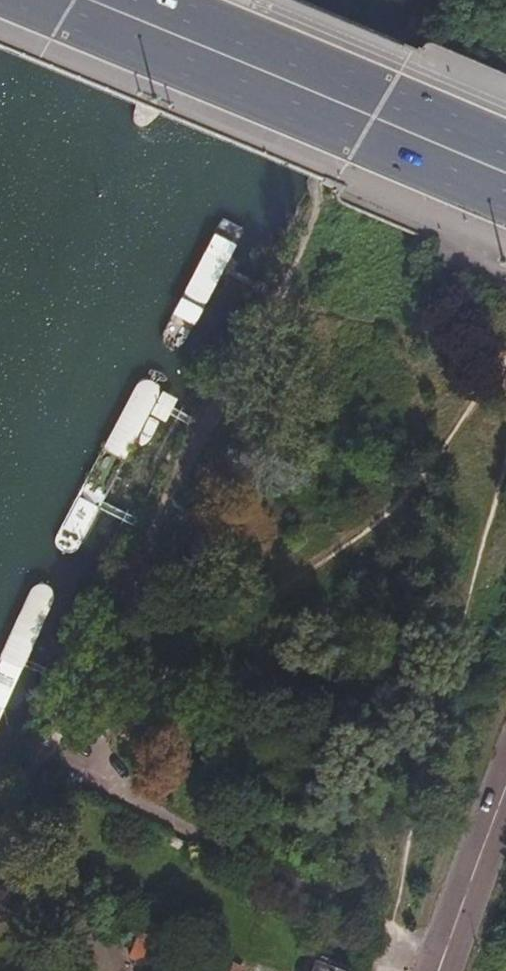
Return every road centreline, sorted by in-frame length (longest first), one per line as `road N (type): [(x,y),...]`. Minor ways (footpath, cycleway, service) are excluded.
road 1 (track): [(437,0),(412,40),(392,32),(311,181),(328,194),(260,340),(163,504),(90,694),(42,756),(0,840)]
road 2 (primary): [(505,172),(85,0)]
road 3 (primary): [(505,794),(437,970)]

